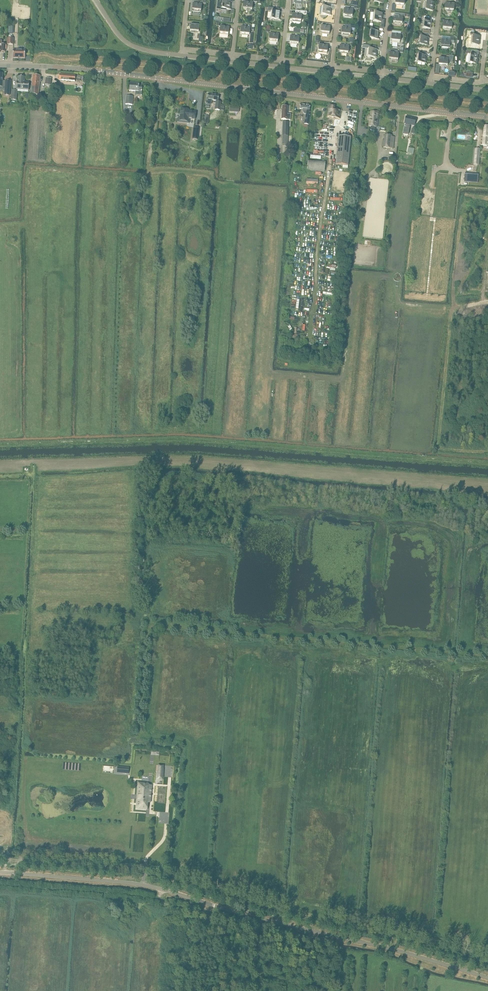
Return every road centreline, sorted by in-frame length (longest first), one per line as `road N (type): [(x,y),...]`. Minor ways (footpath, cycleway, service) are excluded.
road 1 (unclassified): [(487,978),(158,888),(0,873)]
road 2 (tertiary): [(487,117),(0,65)]
road 3 (residential): [(487,90),(145,51),(125,41),(96,0)]

